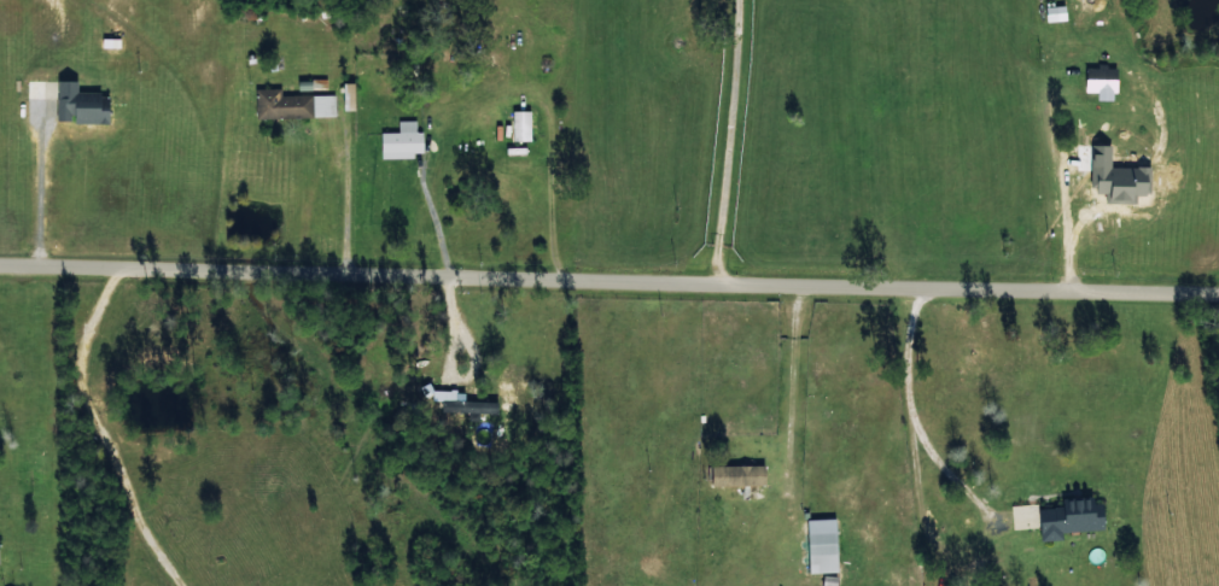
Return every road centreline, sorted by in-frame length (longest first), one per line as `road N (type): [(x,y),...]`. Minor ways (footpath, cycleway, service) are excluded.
road 1 (residential): [(0,261),(1218,293)]

